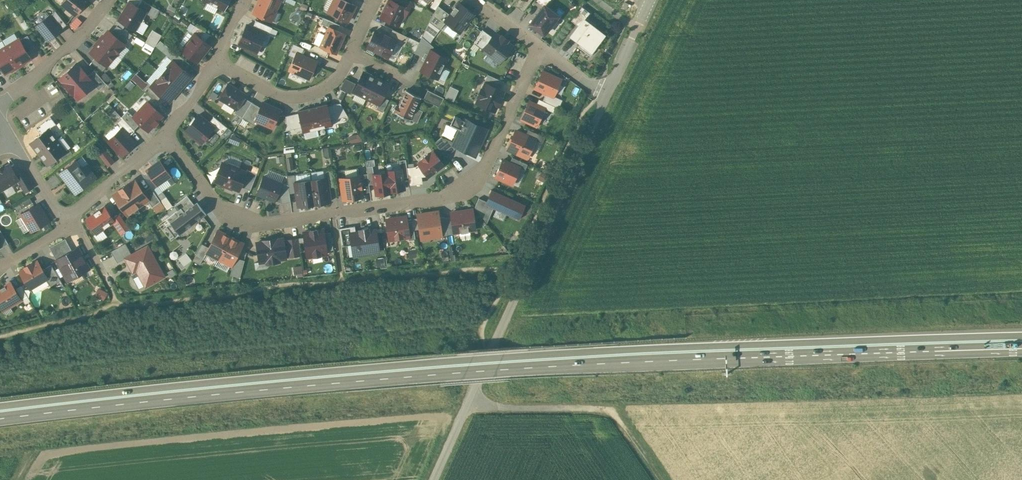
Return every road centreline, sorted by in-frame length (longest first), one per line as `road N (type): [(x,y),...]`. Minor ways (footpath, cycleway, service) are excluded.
road 1 (trunk): [(1021,333),(514,355),(0,405)]
road 2 (trunk): [(0,417),(438,372),(870,351)]
road 3 (residential): [(165,137),(222,212),(252,225),(457,194),(482,178),(542,49)]
road 4 (unclassified): [(608,93),(434,479)]
road 5 (track): [(469,402),(611,412),(662,479)]
road 6 (residential): [(374,0),(335,80),(306,97),(269,93),(215,64)]
road 7 (trunk): [(870,351),(1021,343)]
road 8 (trunk): [(870,351),(1021,349)]
road 9 (residential): [(0,102),(110,0)]
road 10 (residential): [(62,217),(165,137)]

